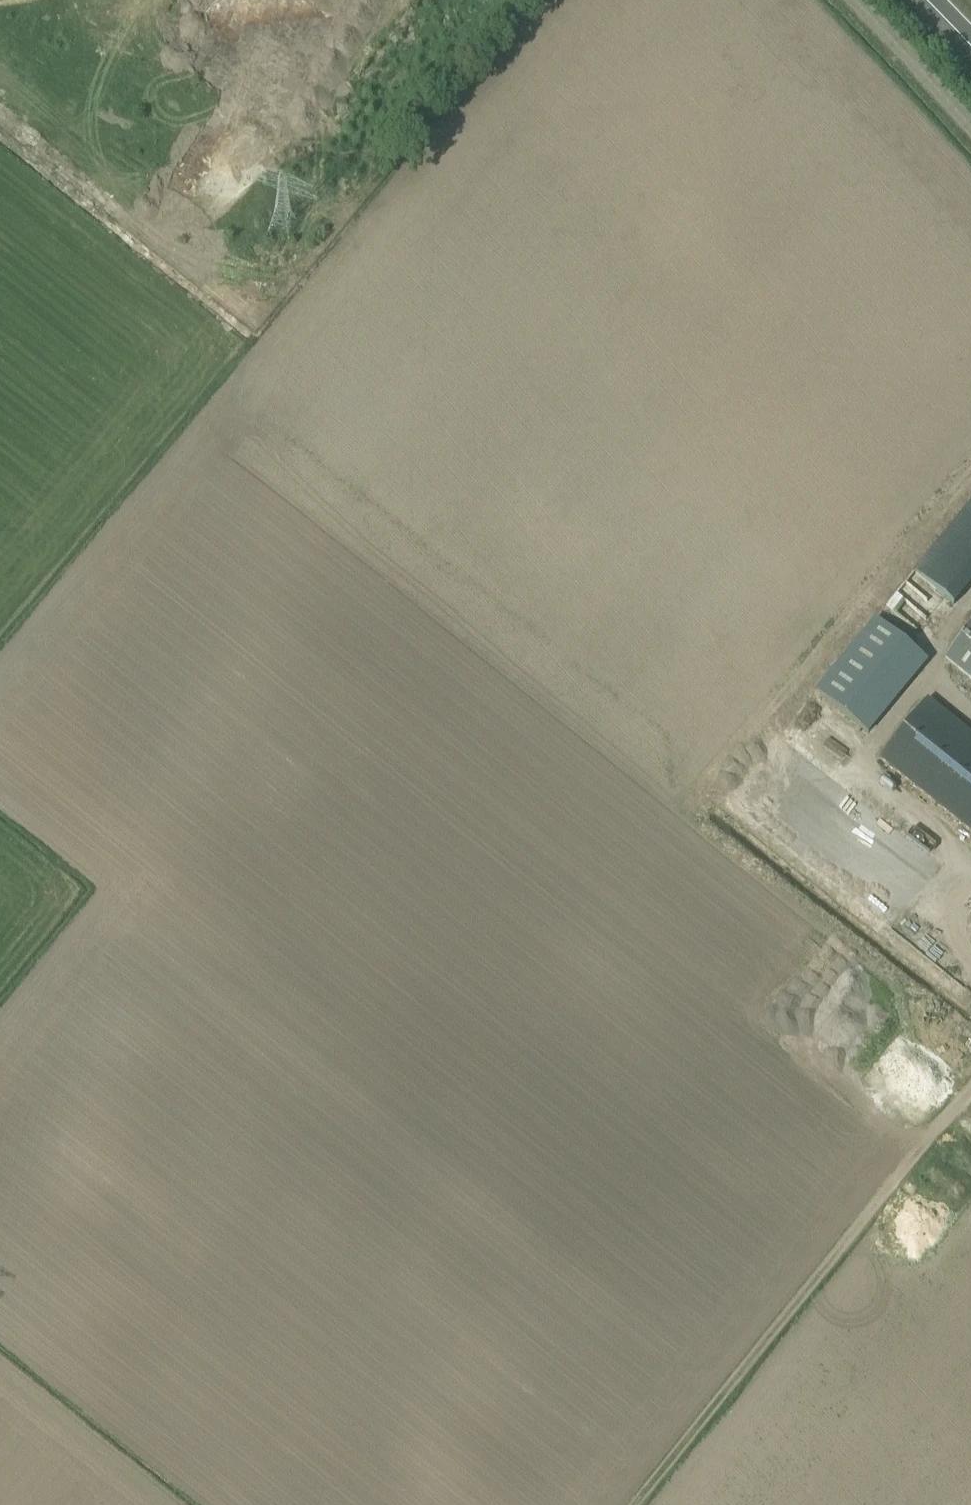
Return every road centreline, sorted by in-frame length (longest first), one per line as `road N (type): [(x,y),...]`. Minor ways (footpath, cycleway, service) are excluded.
road 1 (unclassified): [(970,137),(847,0)]

